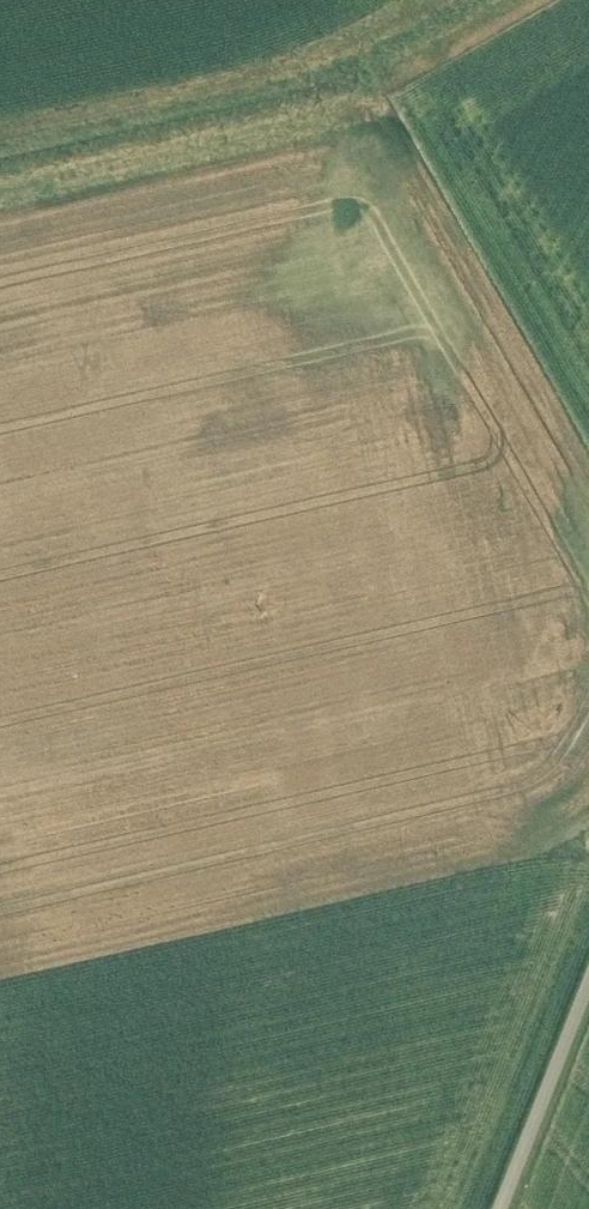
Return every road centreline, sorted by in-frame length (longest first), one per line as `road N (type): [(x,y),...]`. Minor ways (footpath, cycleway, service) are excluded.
road 1 (unclassified): [(588,978),(499,1208)]

